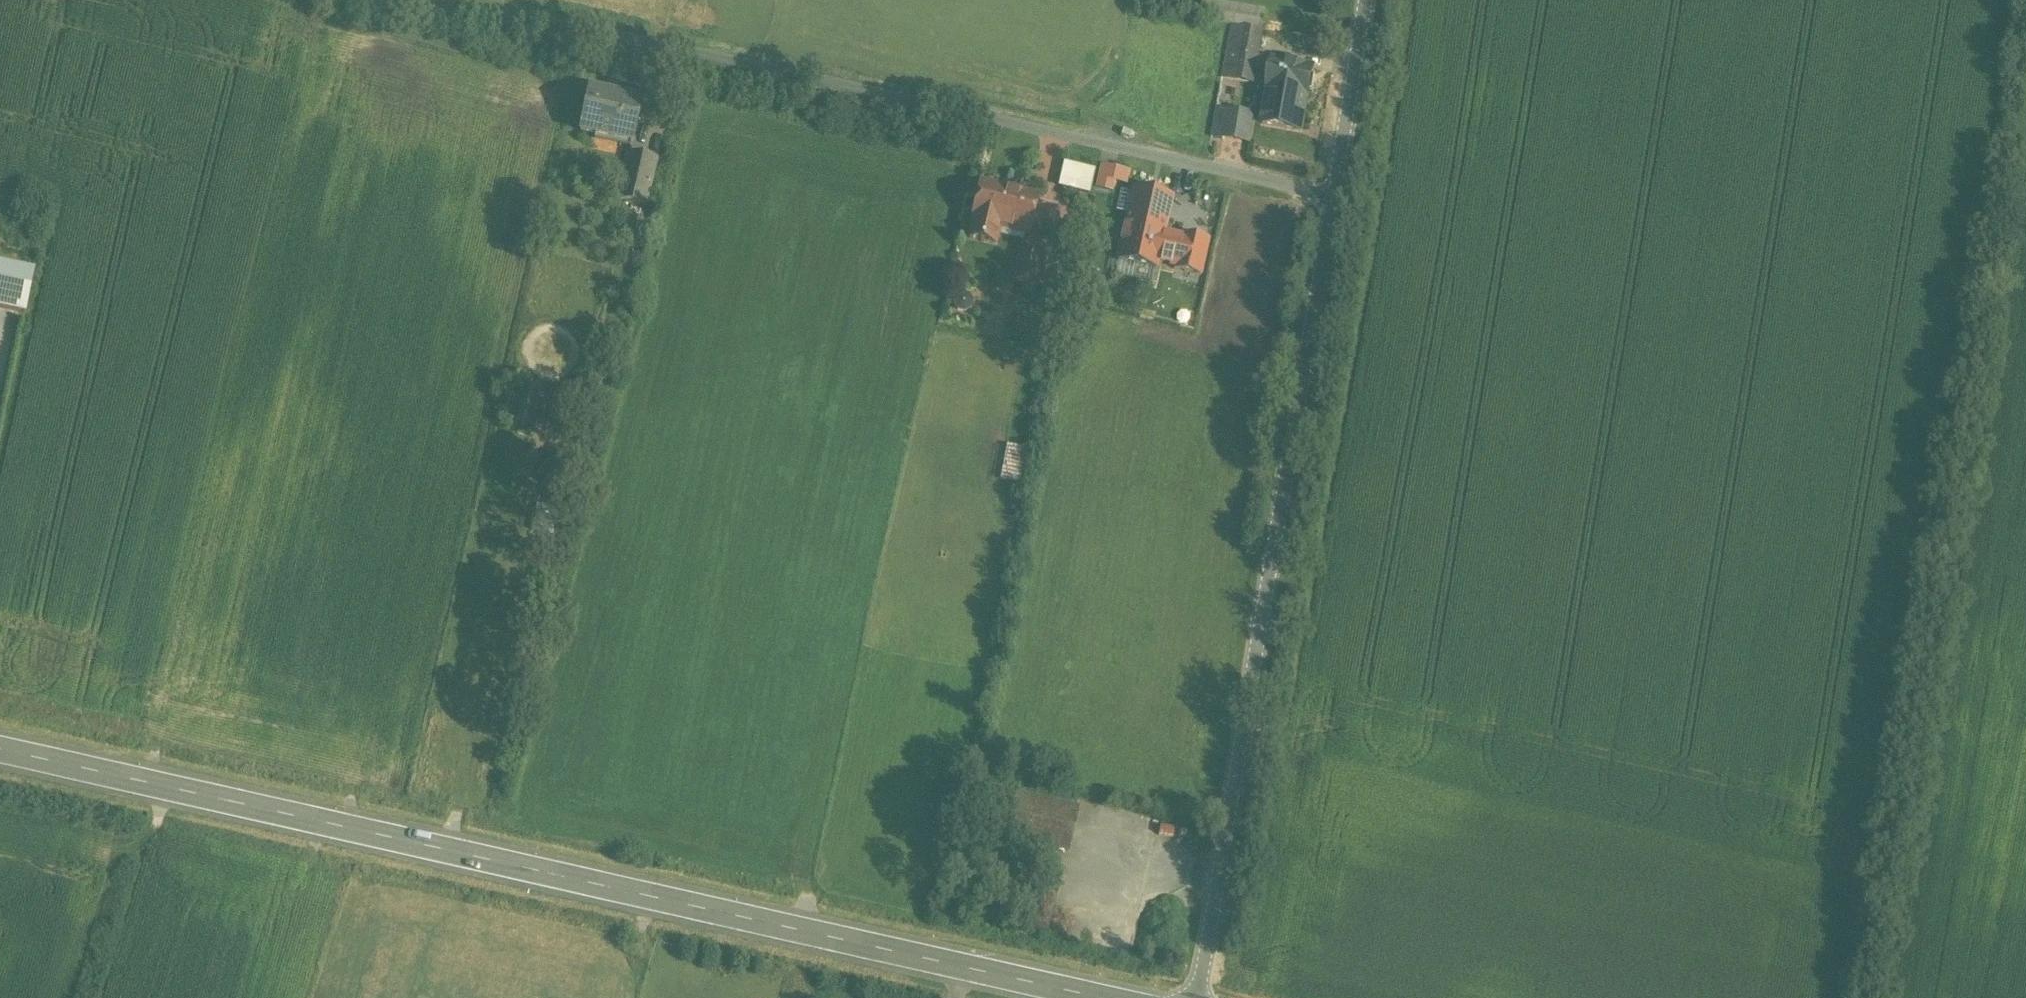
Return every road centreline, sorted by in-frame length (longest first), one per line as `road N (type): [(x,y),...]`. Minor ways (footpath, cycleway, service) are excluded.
road 1 (secondary): [(0,753),(1089,997)]
road 2 (unclassified): [(439,0),(1331,195)]
road 3 (unclassified): [(1331,195),(1198,997)]
road 4 (unclassified): [(1366,0),(1331,195)]

